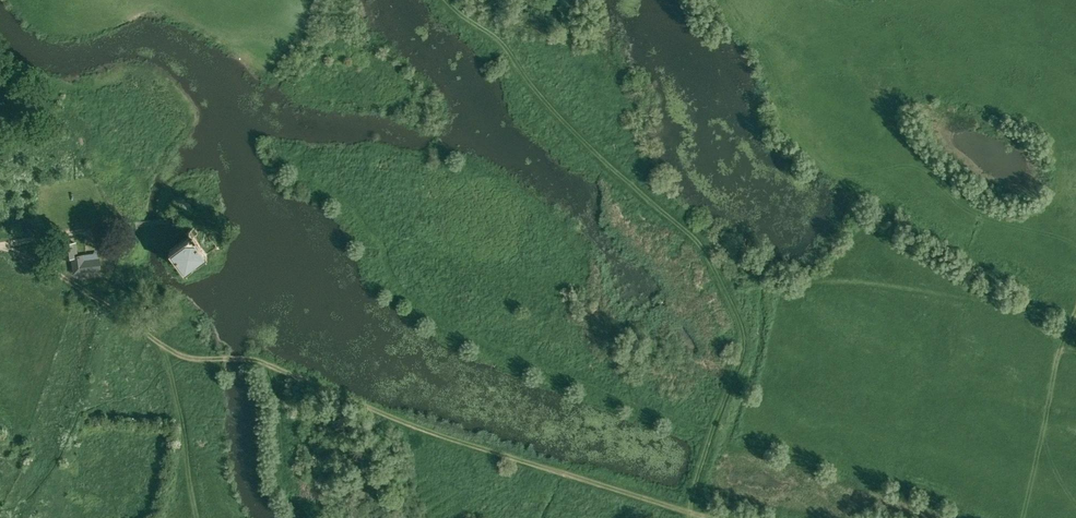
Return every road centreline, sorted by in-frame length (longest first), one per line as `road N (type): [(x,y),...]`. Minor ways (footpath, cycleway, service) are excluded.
road 1 (track): [(455,0),(496,37),(553,111),(698,238),(747,334),(685,517)]
road 2 (track): [(685,509),(403,421),(248,359),(218,359)]
road 3 (track): [(0,247),(182,354),(218,359)]

